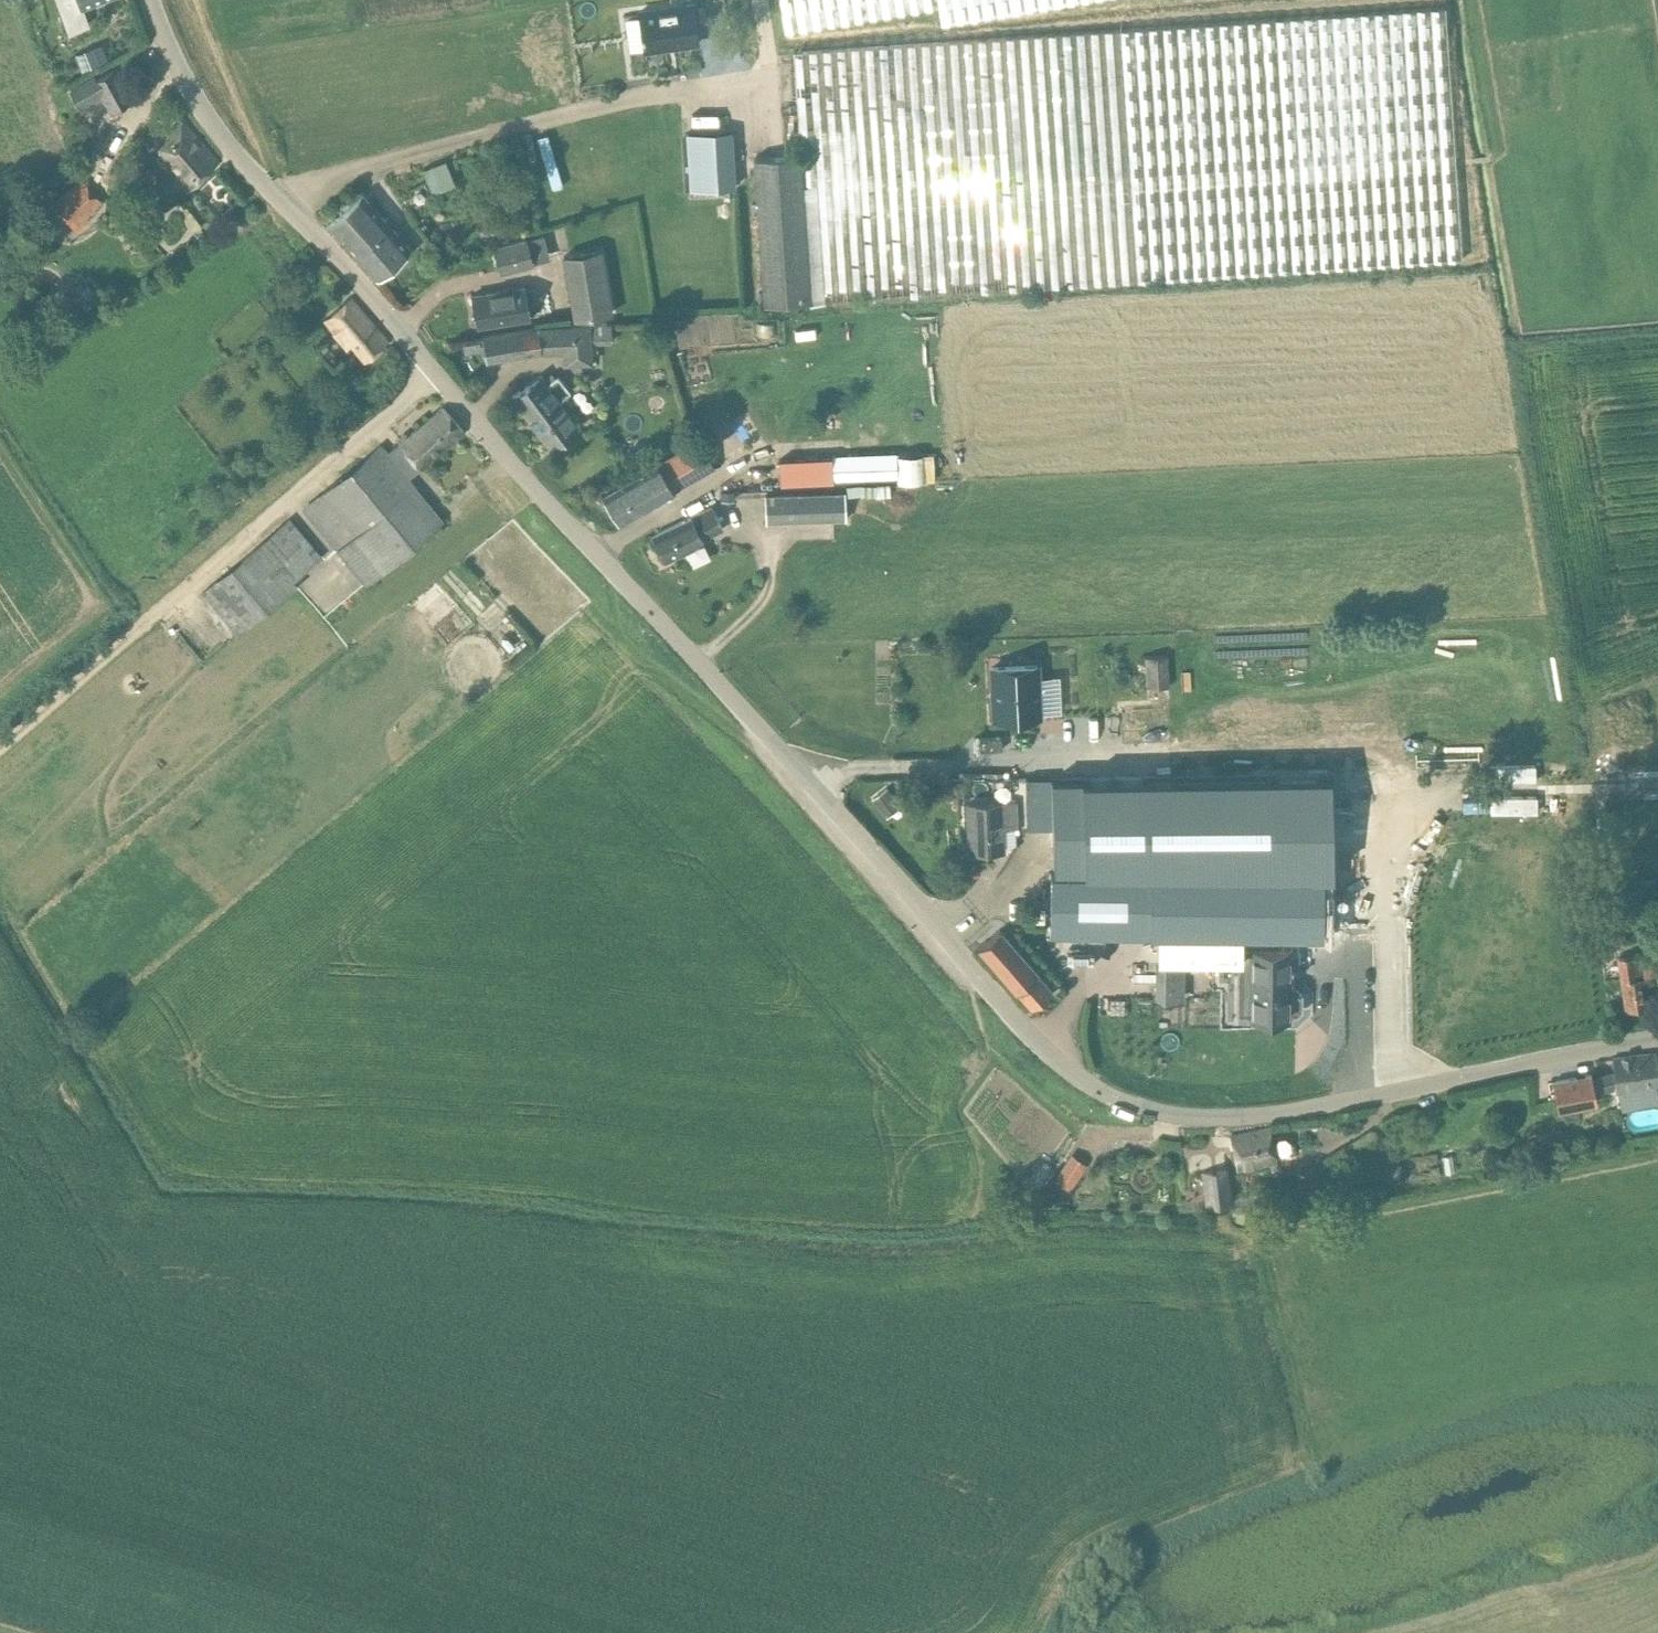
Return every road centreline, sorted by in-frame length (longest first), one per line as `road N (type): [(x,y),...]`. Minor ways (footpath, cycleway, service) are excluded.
road 1 (tertiary): [(1105,1093),(1058,1064),(231,149),(152,0)]
road 2 (tertiary): [(1105,1093),(1162,1115),(1254,1115),(1657,1039)]

